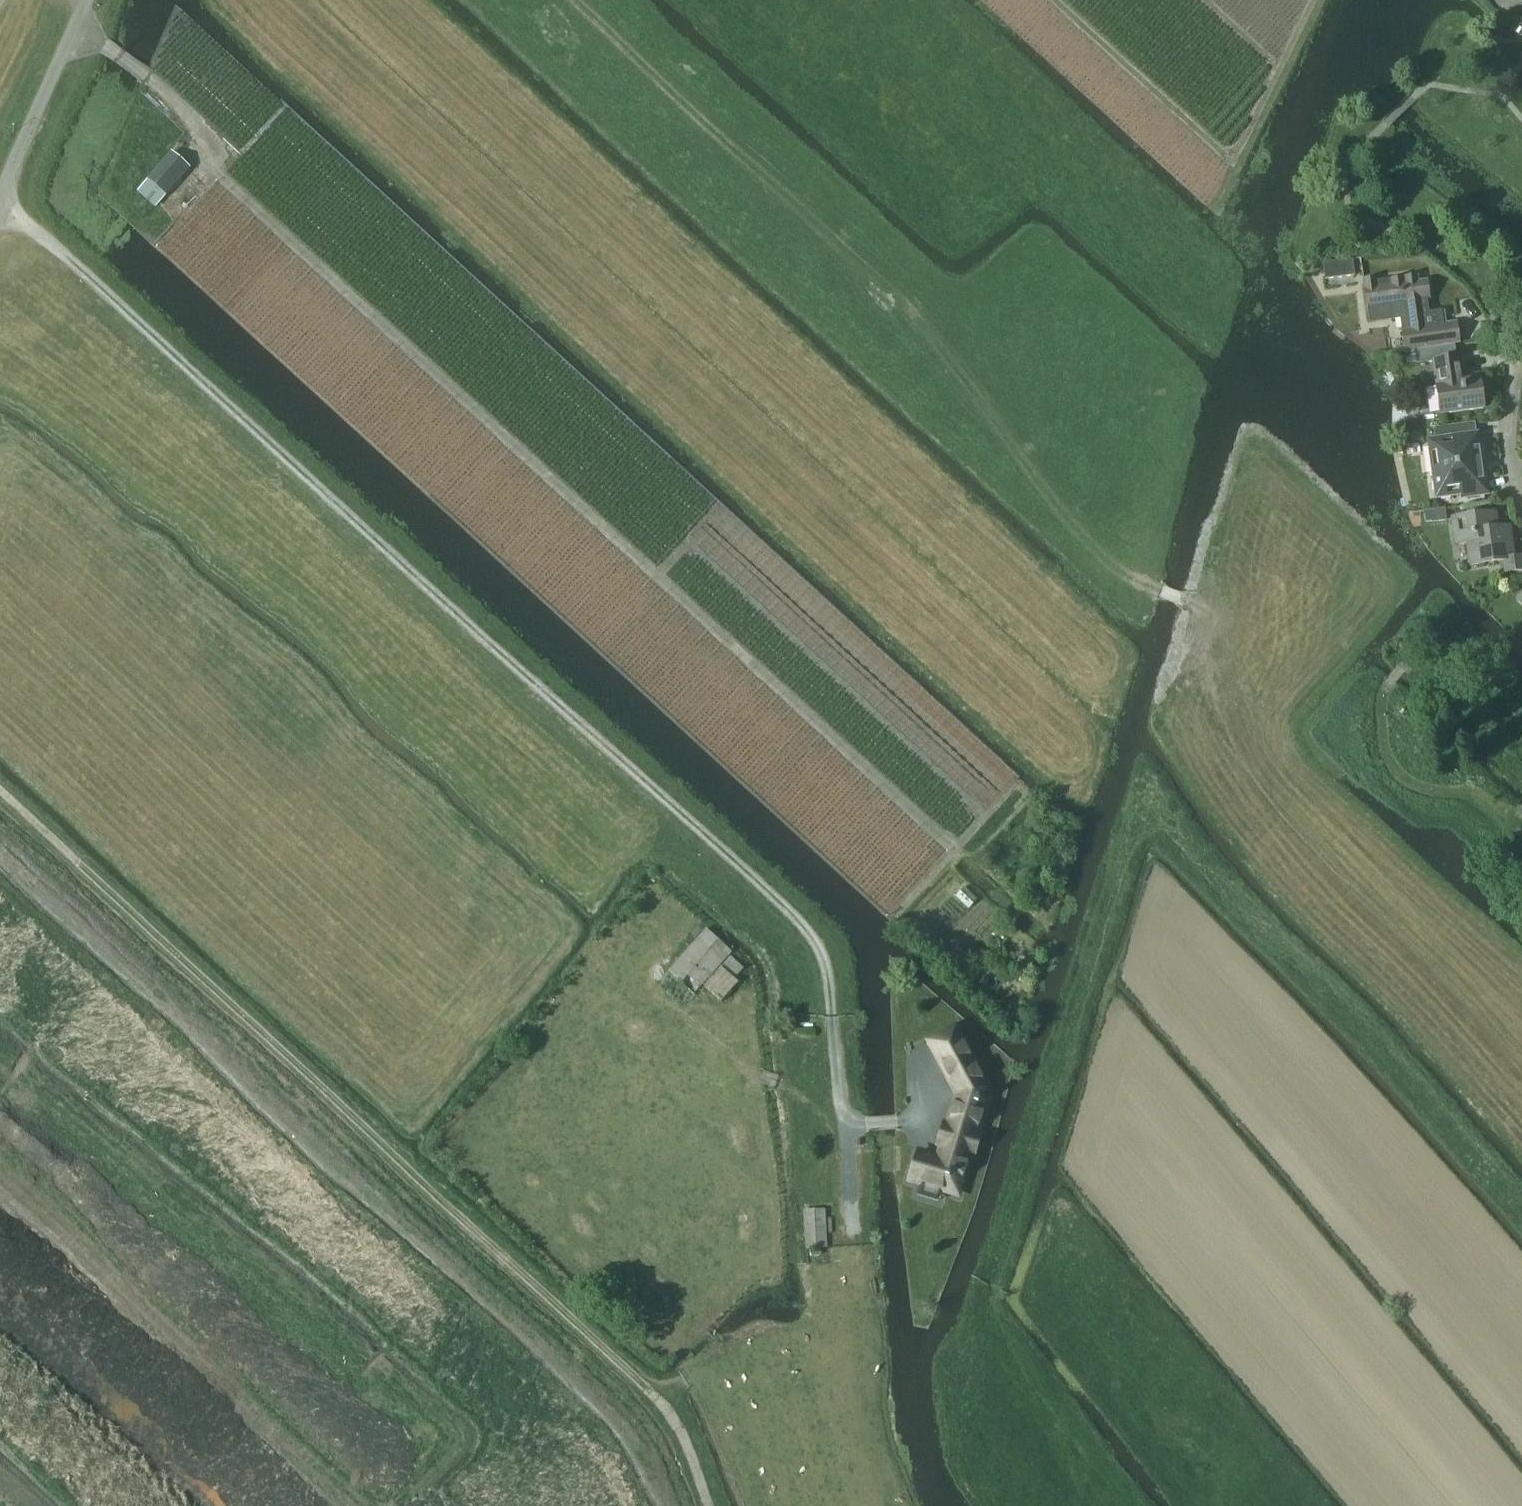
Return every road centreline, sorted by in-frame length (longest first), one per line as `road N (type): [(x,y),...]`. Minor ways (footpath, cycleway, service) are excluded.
road 1 (track): [(709,1505),(671,1411),(0,789)]
road 2 (unclassified): [(0,199),(86,0)]
road 3 (residential): [(1521,497),(1513,441),(1513,367),(1521,362)]

